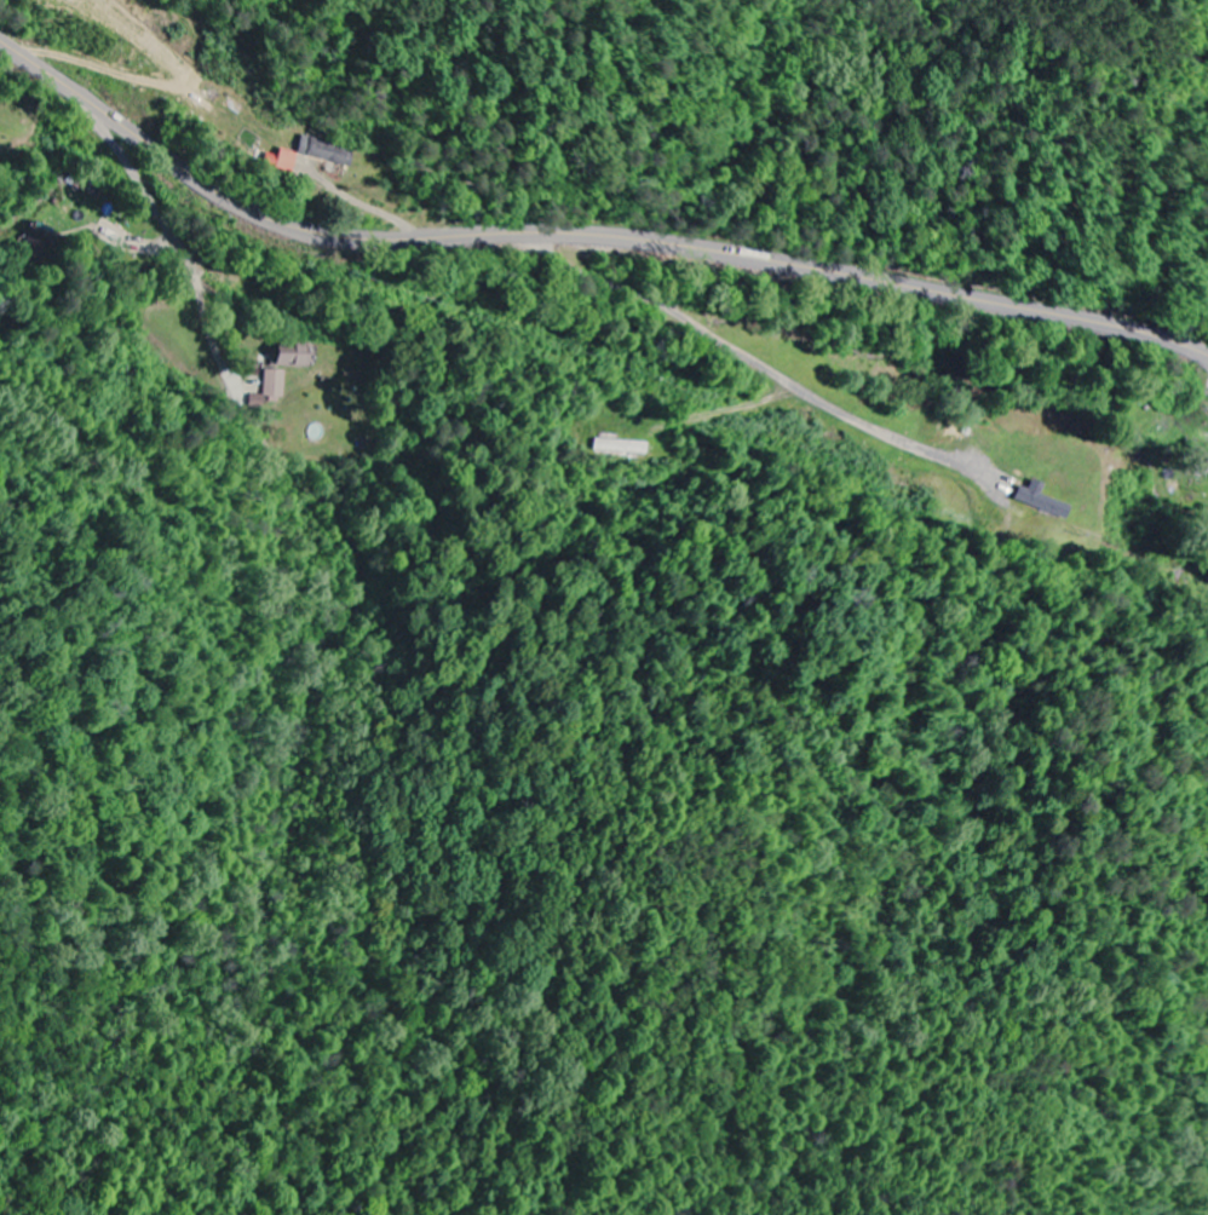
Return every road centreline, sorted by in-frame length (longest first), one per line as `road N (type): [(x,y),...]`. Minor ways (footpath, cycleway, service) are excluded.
road 1 (secondary): [(0,41),(218,191),(301,228),(385,238),(552,234),(666,243),(1122,327),(1207,356)]

